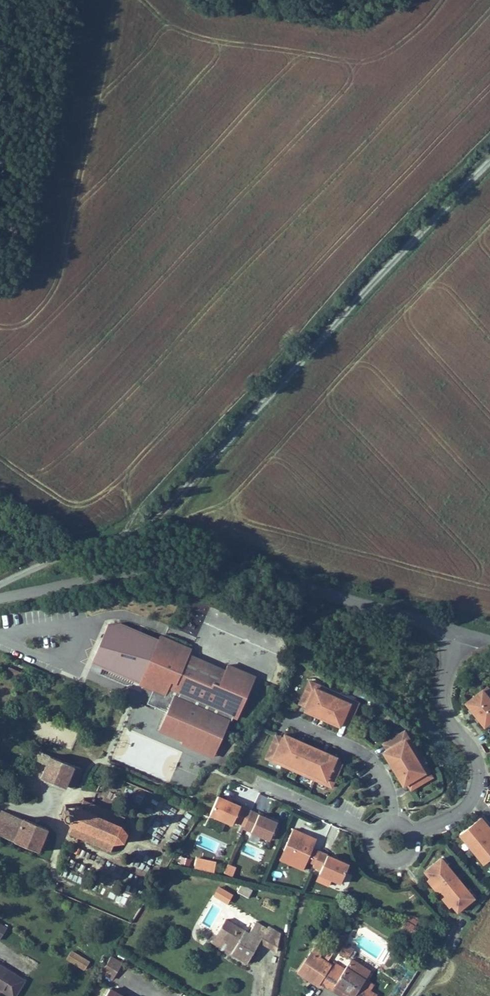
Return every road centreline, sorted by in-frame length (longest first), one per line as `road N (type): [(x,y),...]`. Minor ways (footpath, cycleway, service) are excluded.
road 1 (track): [(124,534),(489,136)]
road 2 (tertiary): [(460,632),(249,575),(199,570),(0,599)]
road 3 (residential): [(410,834),(454,818),(477,782),(470,749),(441,705),(460,632)]
road 4 (residential): [(288,718),(373,763),(389,790),(393,822)]
road 5 (residential): [(261,784),(374,835)]

